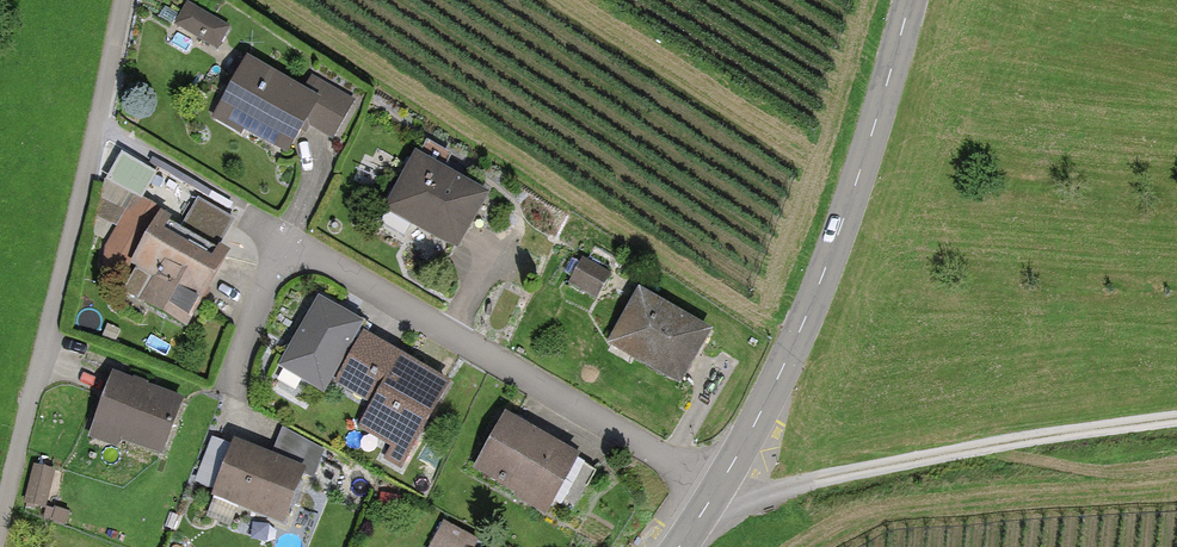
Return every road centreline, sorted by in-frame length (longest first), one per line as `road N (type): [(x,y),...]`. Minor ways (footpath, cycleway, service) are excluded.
road 1 (tertiary): [(715,492),(808,312),(909,0)]
road 2 (unclassified): [(0,509),(121,0)]
road 3 (residential): [(715,492),(290,240)]
road 4 (track): [(1176,407),(732,502),(715,492)]

